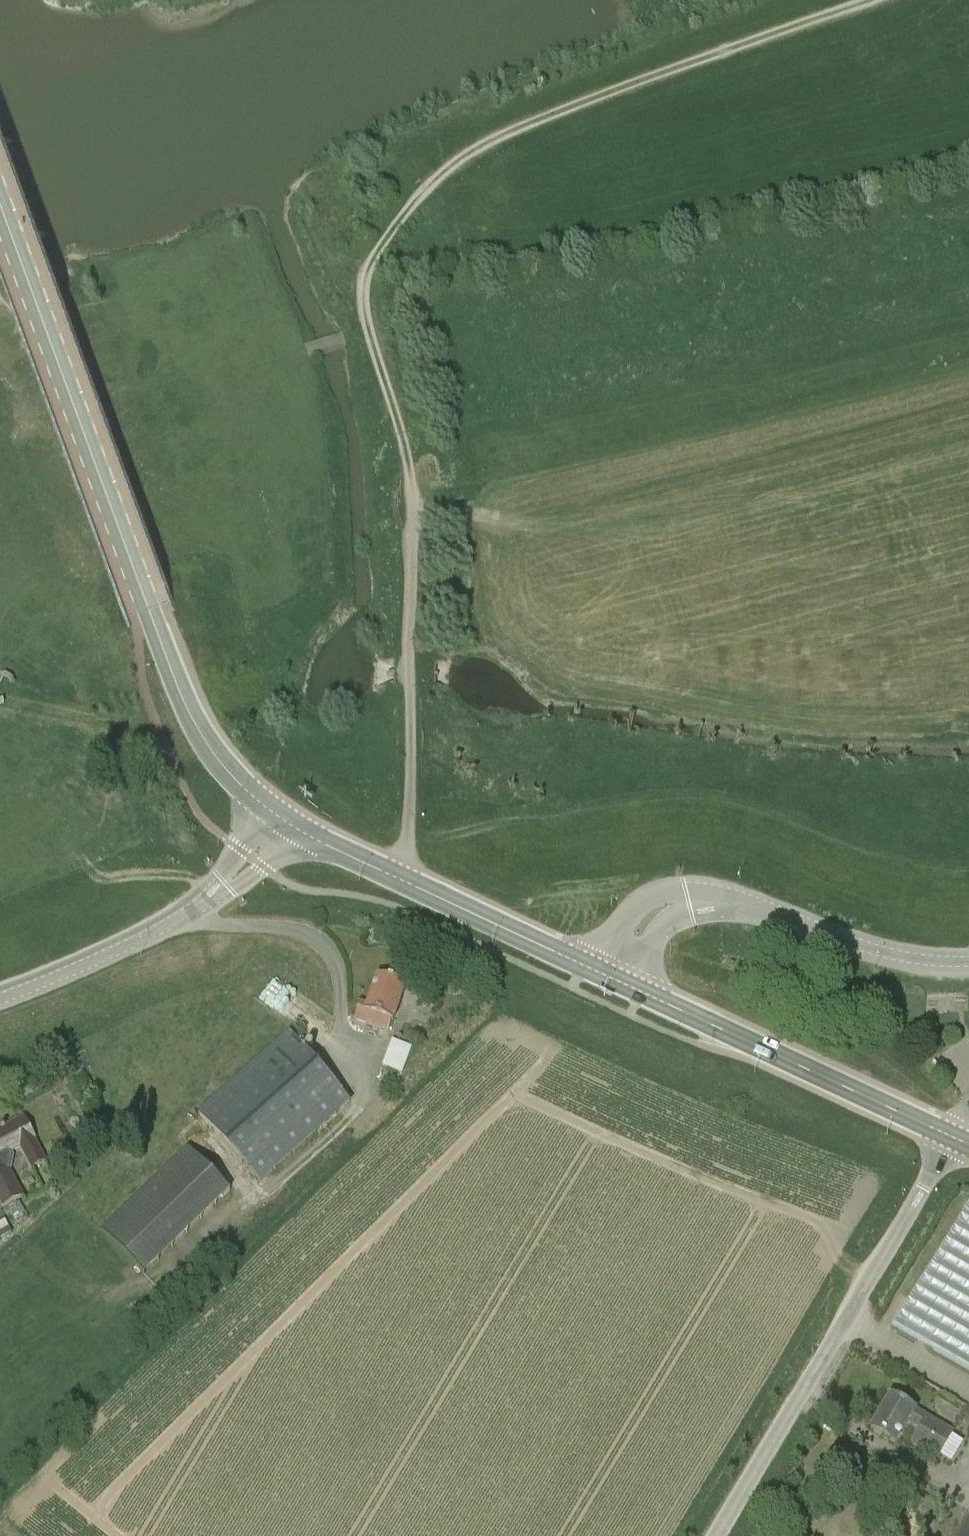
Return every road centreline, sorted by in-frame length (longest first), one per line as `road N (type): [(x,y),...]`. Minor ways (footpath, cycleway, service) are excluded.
road 1 (track): [(414,491),(363,301),(367,273),(450,166),(512,129),(890,0)]
road 2 (track): [(277,359),(403,318),(509,311),(968,208)]
road 3 (secondary): [(286,819),(253,796),(187,710),(0,206)]
road 4 (unclassified): [(715,1535),(950,1137)]
road 5 (unclassified): [(393,876),(410,828),(414,491)]
road 6 (secondary): [(950,1137),(638,991)]
road 7 (tertiary): [(0,994),(115,952),(205,901),(286,819)]
road 8 (tertiary): [(688,901),(743,907),(886,955),(968,963)]
road 9 (secondary): [(584,965),(393,876)]
road 10 (tertiary): [(688,901),(667,892),(636,906),(584,965)]
road 11 (secondary): [(393,876),(286,819)]

